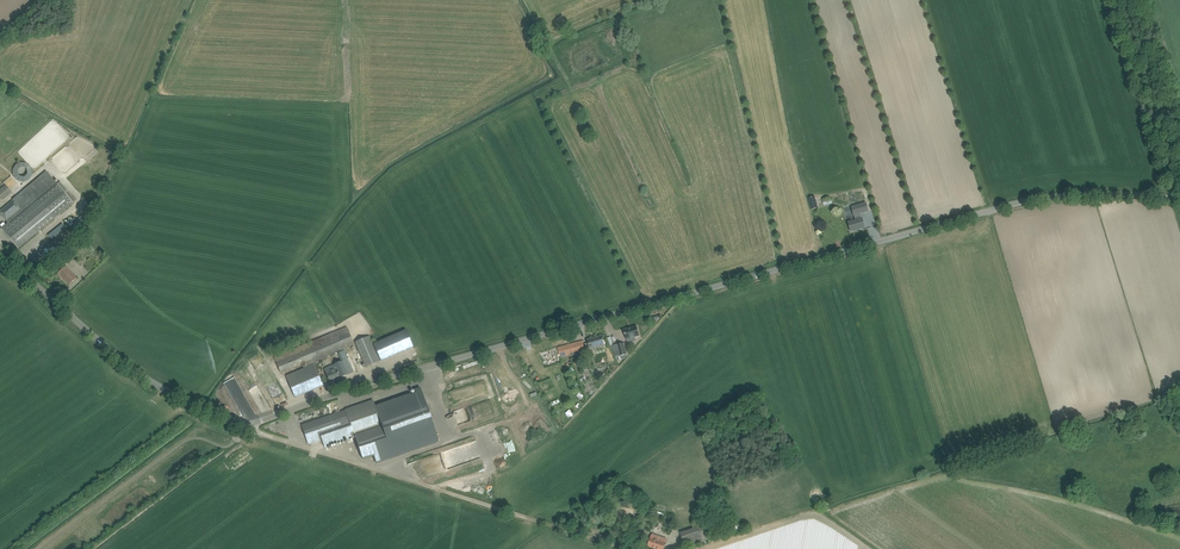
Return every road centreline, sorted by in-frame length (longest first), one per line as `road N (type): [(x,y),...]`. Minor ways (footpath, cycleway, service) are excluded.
road 1 (tertiary): [(247,424),(1028,201),(1179,201)]
road 2 (track): [(630,548),(247,424)]
road 3 (tertiary): [(247,424),(138,373),(0,255)]

